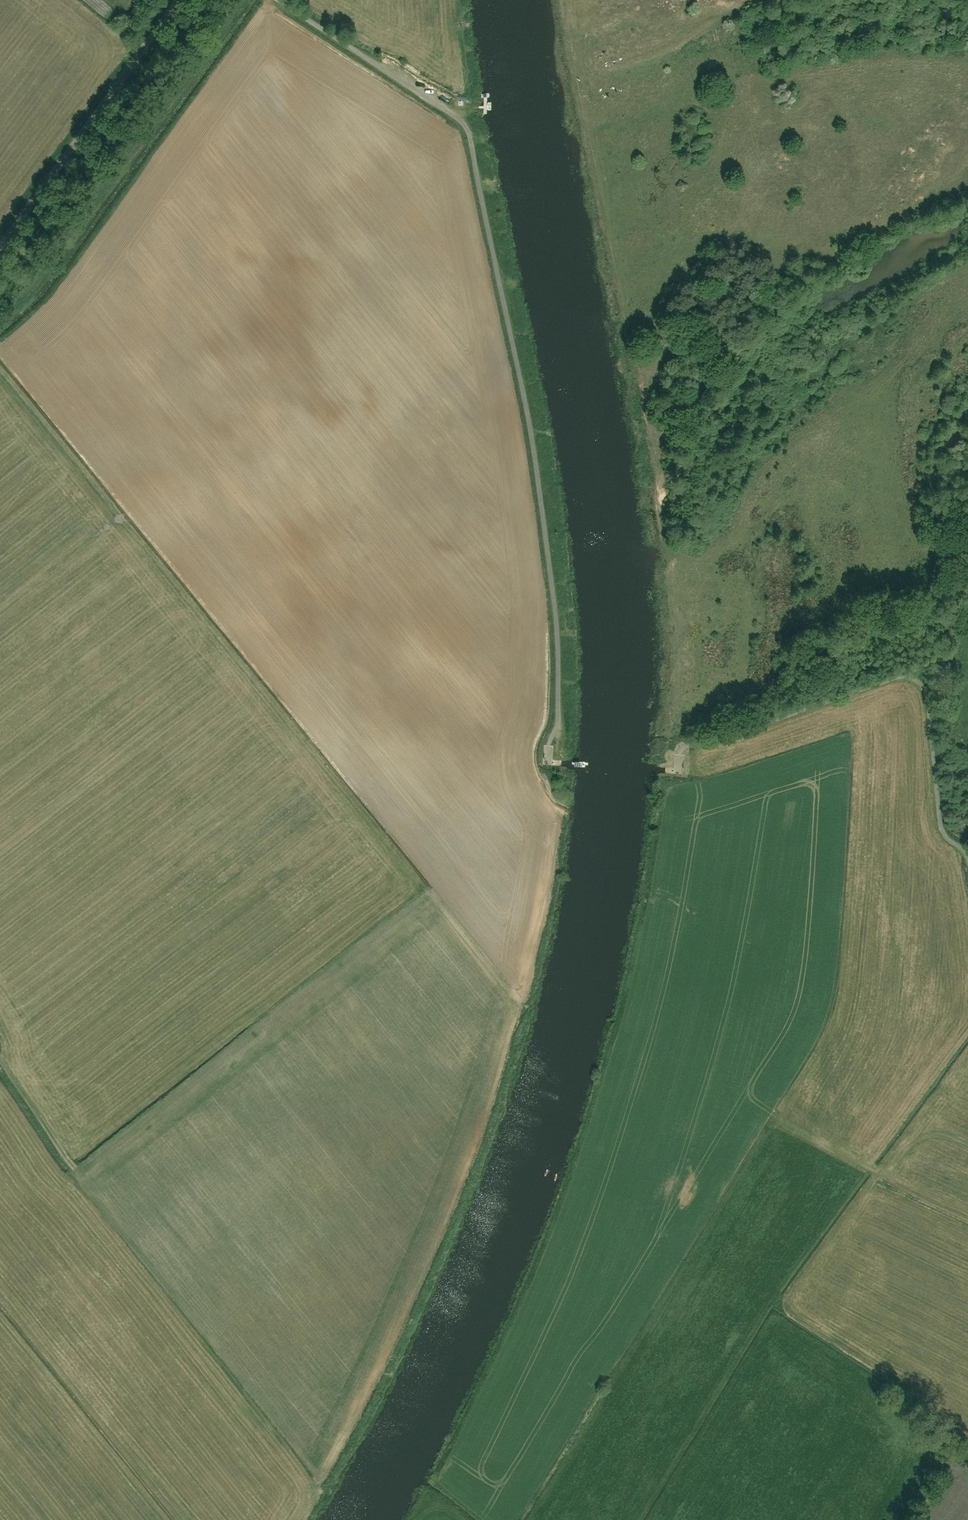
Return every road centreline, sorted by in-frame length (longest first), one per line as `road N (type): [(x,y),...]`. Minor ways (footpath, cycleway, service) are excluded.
road 1 (unclassified): [(0,246),(177,0)]
road 2 (track): [(147,1259),(0,1055)]

